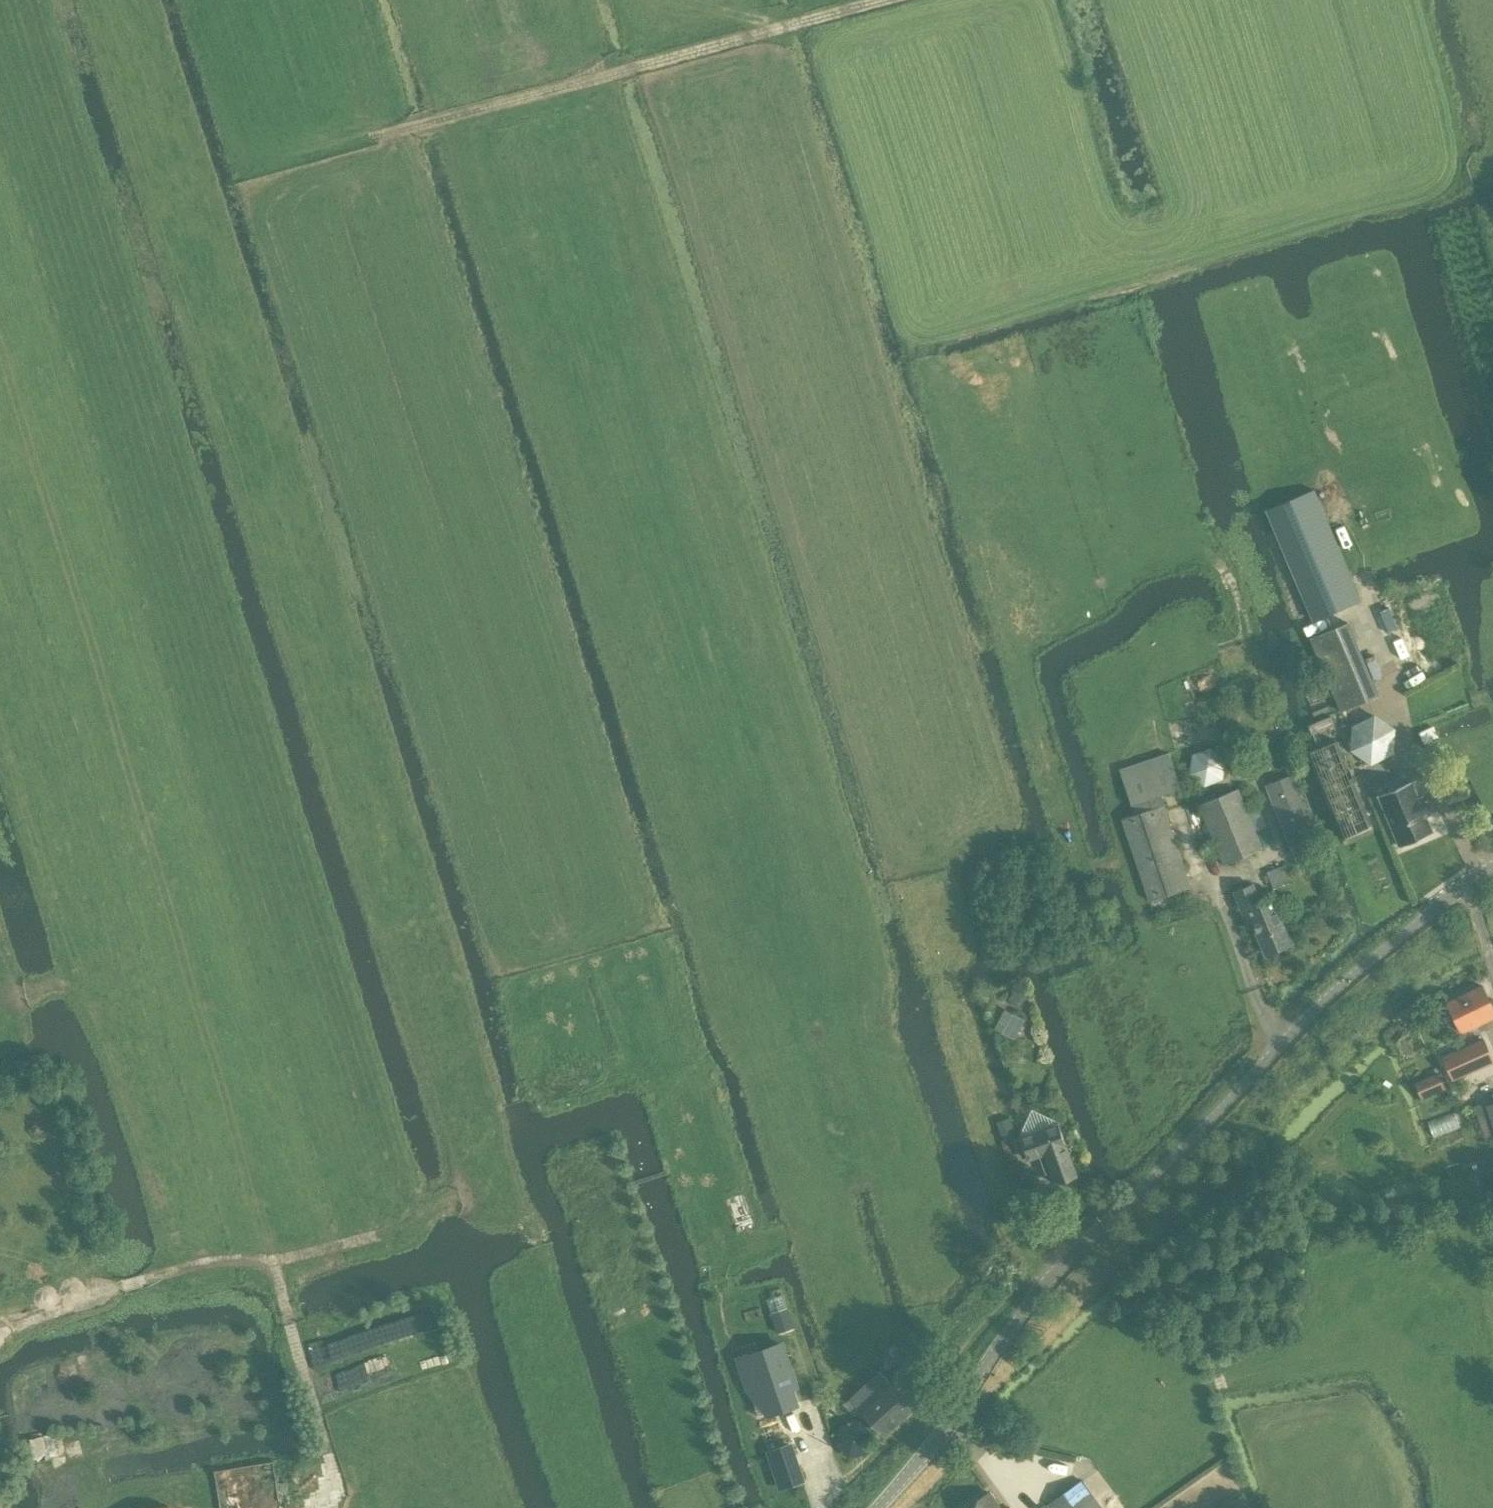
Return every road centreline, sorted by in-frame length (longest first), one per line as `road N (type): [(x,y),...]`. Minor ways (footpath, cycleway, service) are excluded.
road 1 (tertiary): [(877,1507),(940,1437),(1059,1269),(1321,1005),(1492,867)]
road 2 (track): [(314,1507),(331,1481),(274,1260),(212,1261),(149,1278)]

